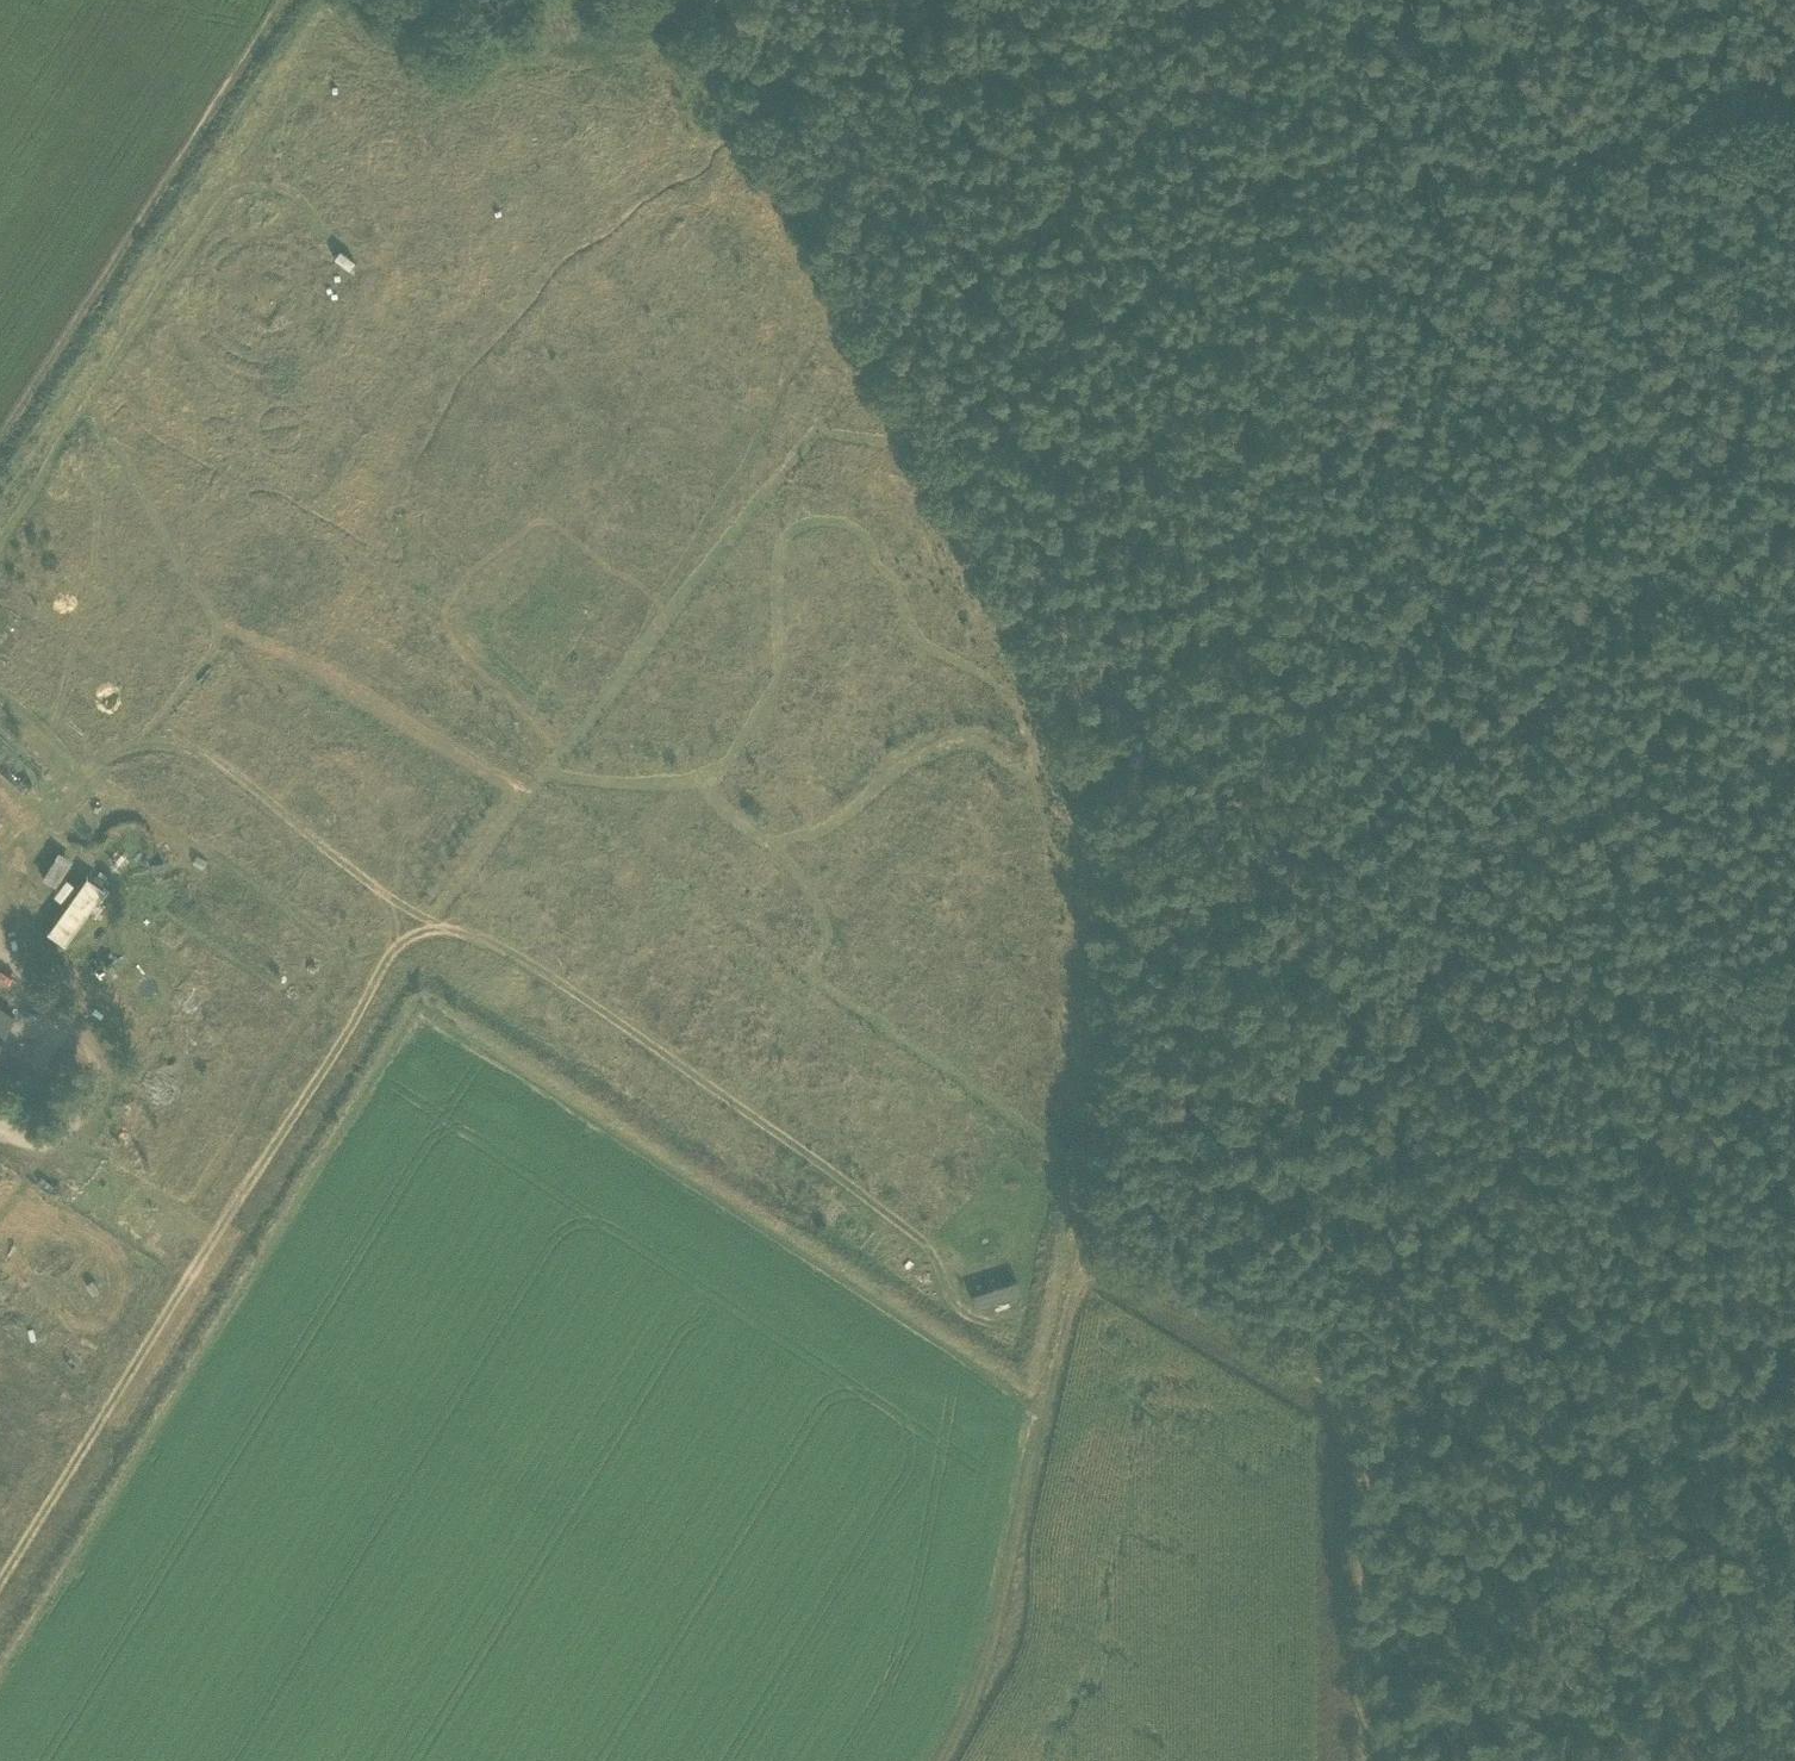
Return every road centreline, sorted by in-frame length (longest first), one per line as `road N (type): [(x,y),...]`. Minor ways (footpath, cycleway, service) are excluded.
road 1 (track): [(1096,1251),(1068,1313),(972,1708),(944,1760)]
road 2 (track): [(1794,1383),(1364,1391)]
road 3 (track): [(1364,1391),(1370,1760)]
road 4 (track): [(1096,1251),(1333,1387),(1364,1391)]

